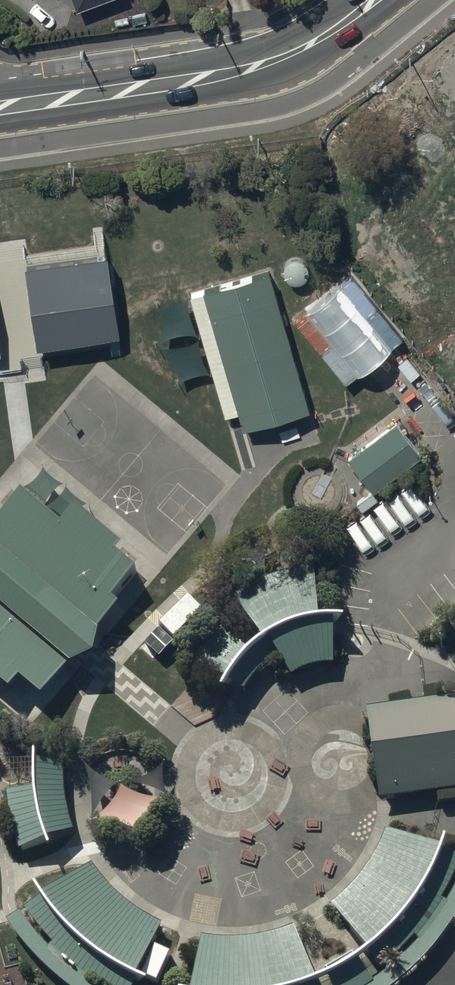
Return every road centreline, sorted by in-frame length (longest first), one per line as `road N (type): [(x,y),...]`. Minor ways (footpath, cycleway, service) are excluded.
road 1 (secondary): [(0,109),(254,68),(308,46),(373,0)]
road 2 (residential): [(375,0),(454,115)]

